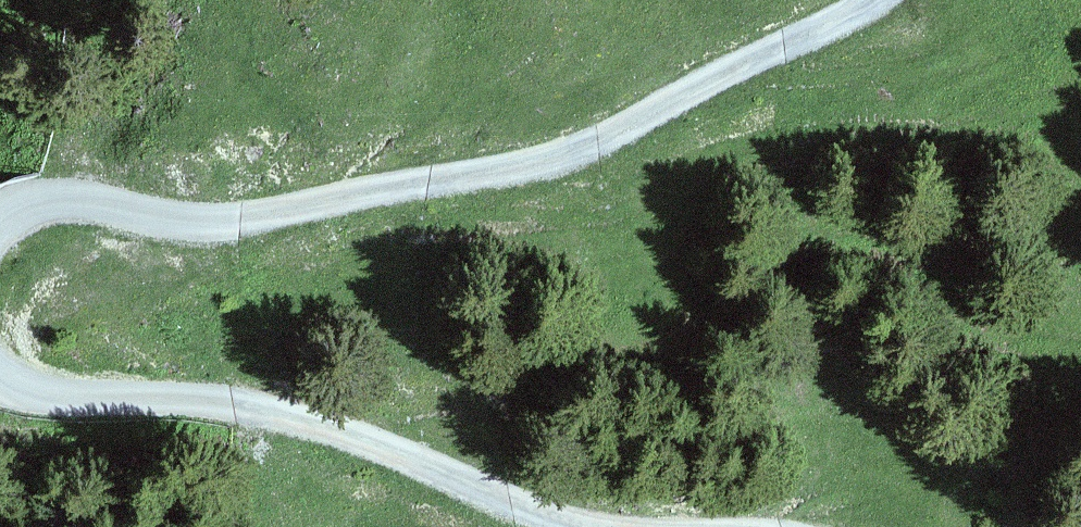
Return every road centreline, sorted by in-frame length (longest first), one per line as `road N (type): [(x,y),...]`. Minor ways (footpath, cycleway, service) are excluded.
road 1 (track): [(0,290),(96,256),(436,172),(588,149),(890,15),(900,0)]
road 2 (track): [(575,526),(273,409),(0,400)]

